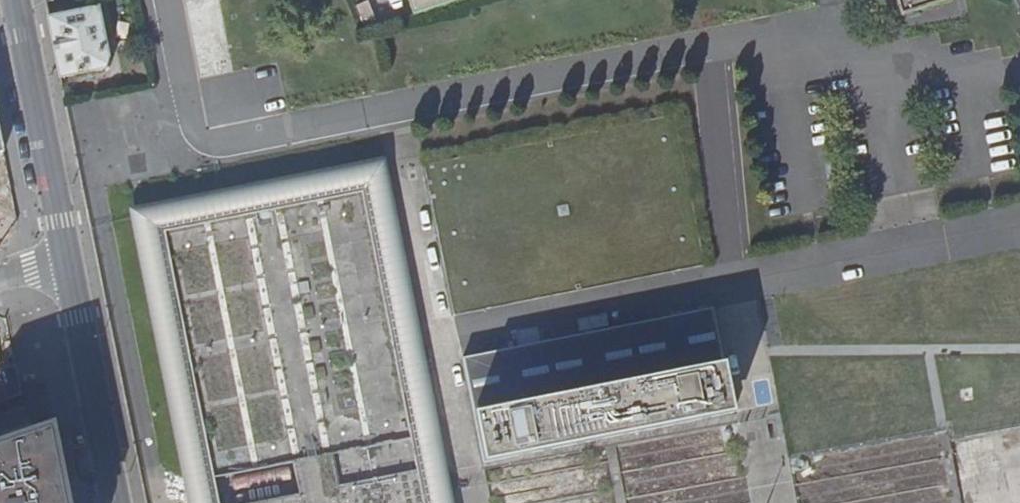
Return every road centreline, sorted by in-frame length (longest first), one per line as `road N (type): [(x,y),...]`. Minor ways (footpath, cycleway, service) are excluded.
road 1 (secondary): [(67,258),(16,0)]
road 2 (secondary): [(115,502),(67,258)]

